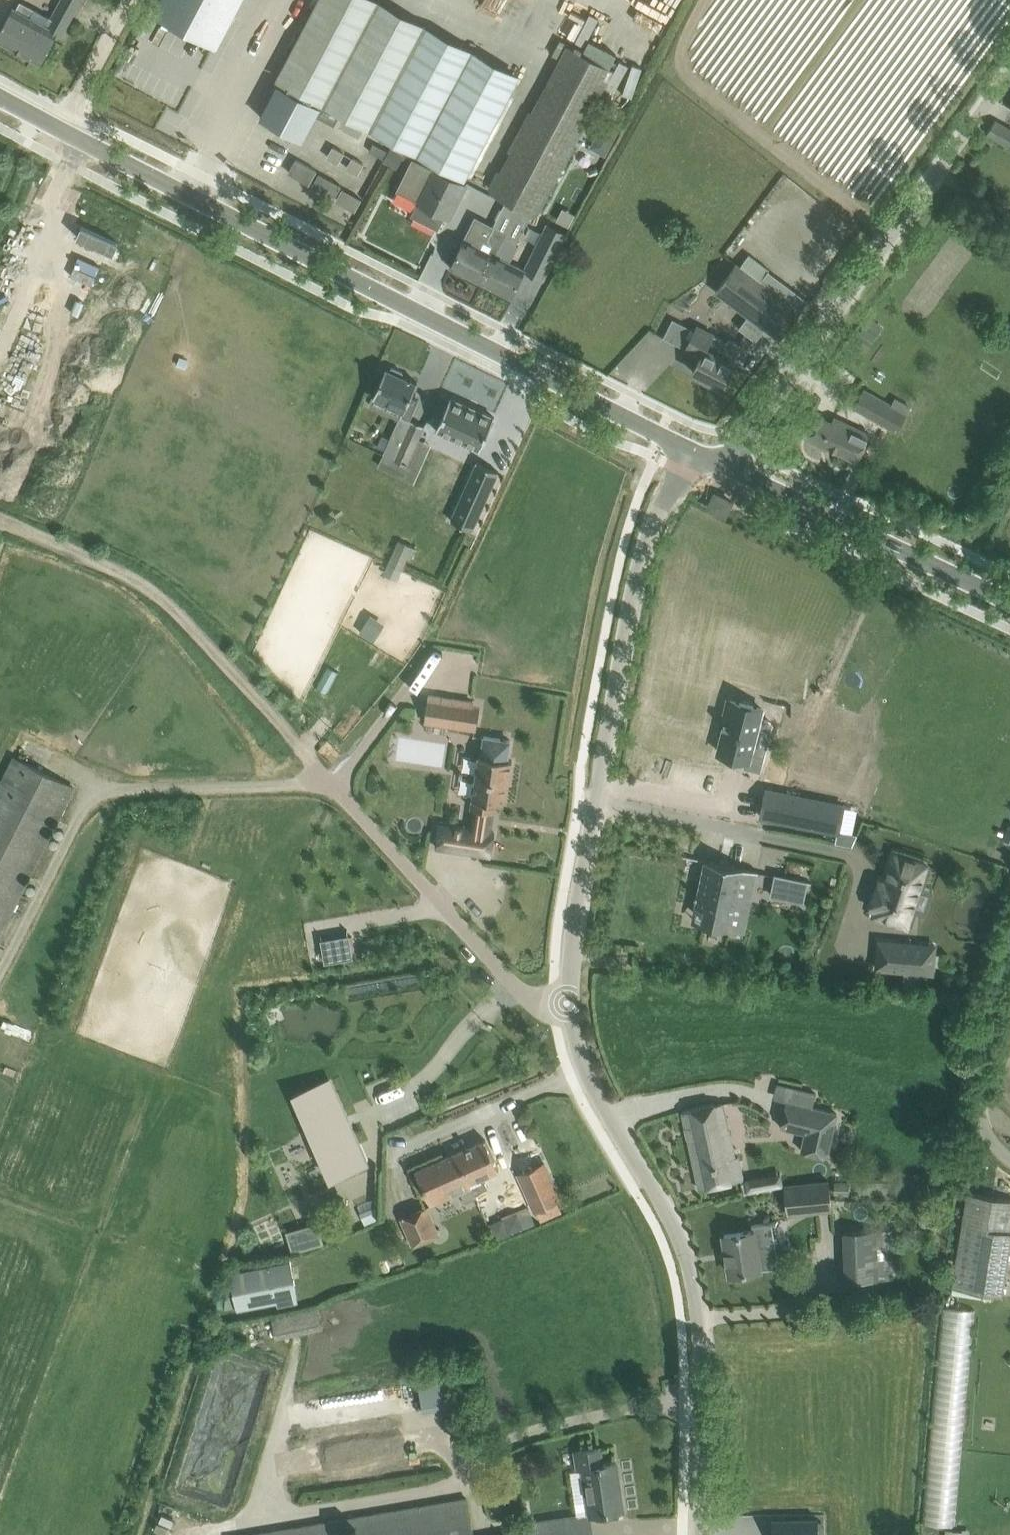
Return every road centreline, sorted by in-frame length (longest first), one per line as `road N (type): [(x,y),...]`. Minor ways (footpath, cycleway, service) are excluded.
road 1 (tertiary): [(687,446),(204,213),(51,130)]
road 2 (unclassified): [(567,1005),(581,869),(639,575),(687,446)]
road 3 (unclassified): [(702,1534),(703,1374),(694,1279),(592,1083),(567,1005)]
road 4 (unclassified): [(735,467),(1009,78)]
road 5 (track): [(0,522),(152,588),(313,762)]
road 6 (unclassified): [(567,1005),(523,994),(313,762)]
road 7 (tertiary): [(1009,603),(735,467)]
road 8 (unclassified): [(976,1181),(987,1030),(1009,956)]
road 9 (track): [(127,0),(67,113)]

